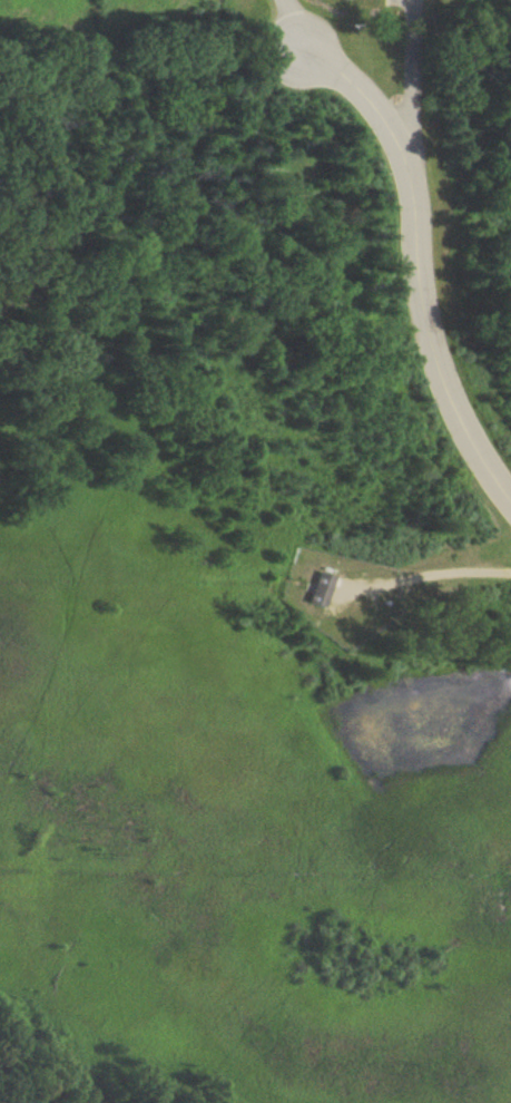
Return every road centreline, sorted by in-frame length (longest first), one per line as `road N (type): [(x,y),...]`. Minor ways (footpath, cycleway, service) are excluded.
road 1 (residential): [(510,511),(429,385),(410,136),(305,50)]

